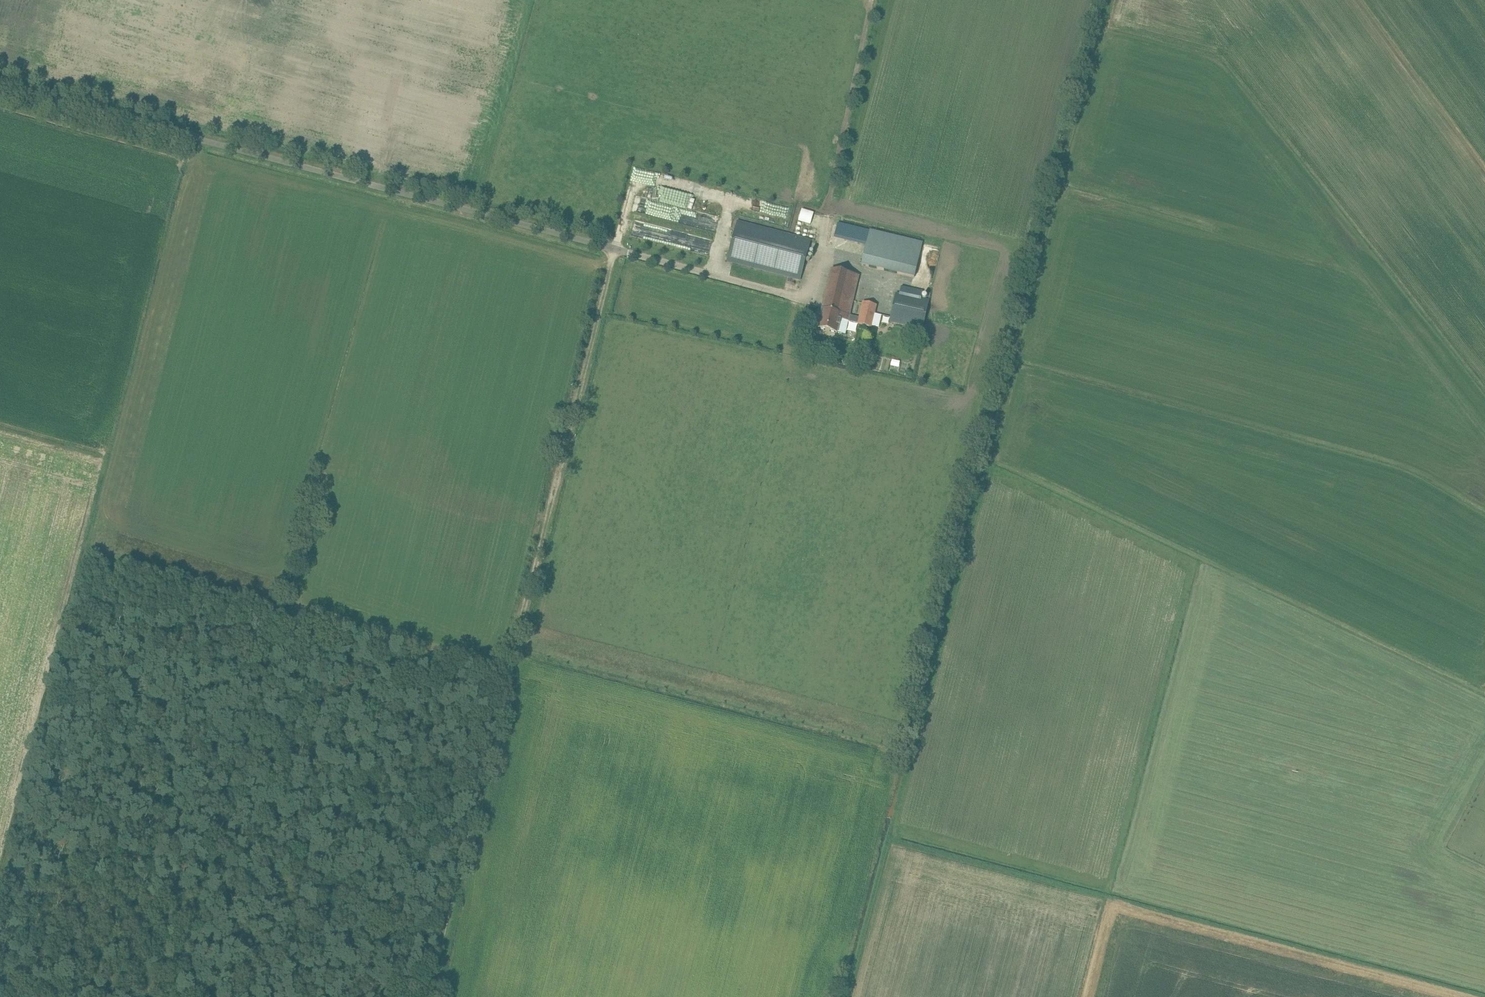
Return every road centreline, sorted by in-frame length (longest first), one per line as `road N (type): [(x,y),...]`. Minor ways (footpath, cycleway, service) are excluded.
road 1 (unclassified): [(800,292),(0,81)]
road 2 (track): [(621,248),(426,996)]
road 3 (track): [(872,0),(813,286),(800,292)]

